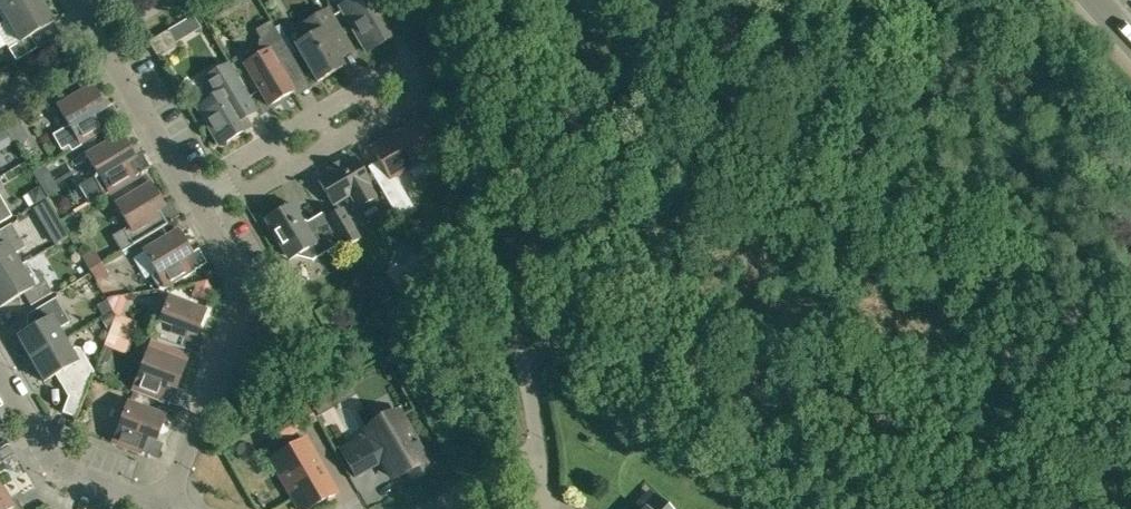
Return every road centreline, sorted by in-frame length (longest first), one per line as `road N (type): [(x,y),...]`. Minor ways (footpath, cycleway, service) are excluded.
road 1 (residential): [(224,185),(247,193),(415,97),(410,64),(237,165)]
road 2 (residential): [(161,506),(239,297),(194,204)]
road 3 (residential): [(194,204),(78,0)]
road 4 (residential): [(161,506),(51,459),(0,376)]

